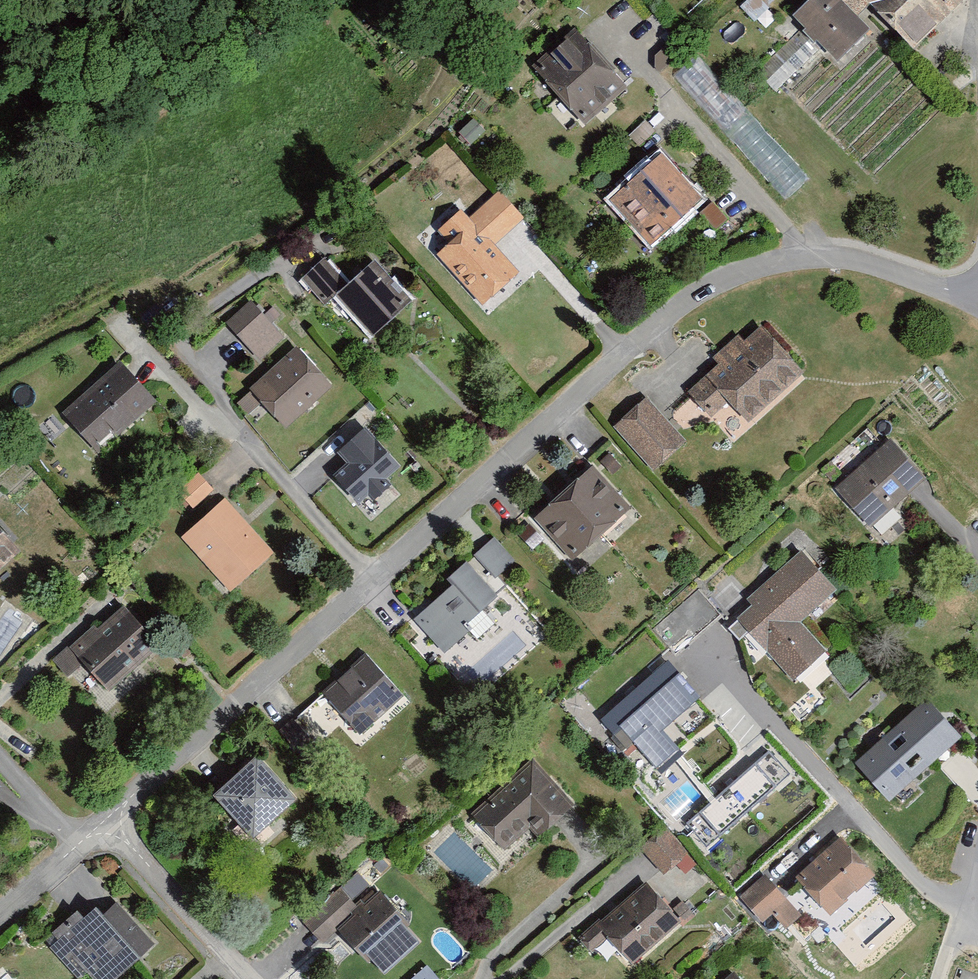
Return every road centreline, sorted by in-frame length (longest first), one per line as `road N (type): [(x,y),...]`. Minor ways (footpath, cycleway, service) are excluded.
road 1 (residential): [(101,816),(691,289),(794,254),(864,258),(977,290)]
road 2 (track): [(0,180),(295,0)]
road 3 (residential): [(246,978),(101,816)]
road 4 (residential): [(101,816),(0,910)]

